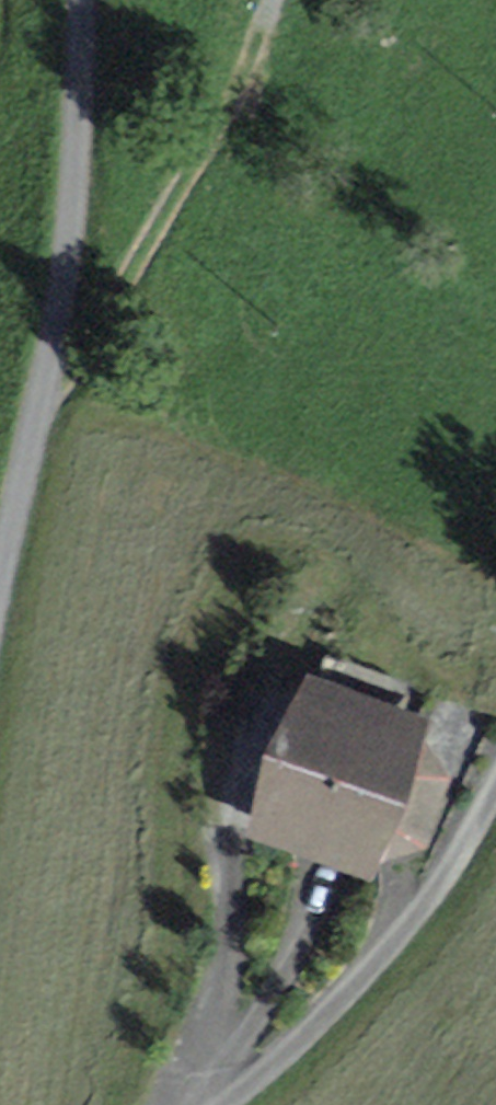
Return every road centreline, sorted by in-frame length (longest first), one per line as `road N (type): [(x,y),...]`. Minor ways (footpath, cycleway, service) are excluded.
road 1 (unclassified): [(0,575),(69,240),(86,0)]
road 2 (track): [(274,0),(197,167),(74,367),(44,388)]
road 3 (unclassified): [(495,790),(400,937),(222,1104)]

